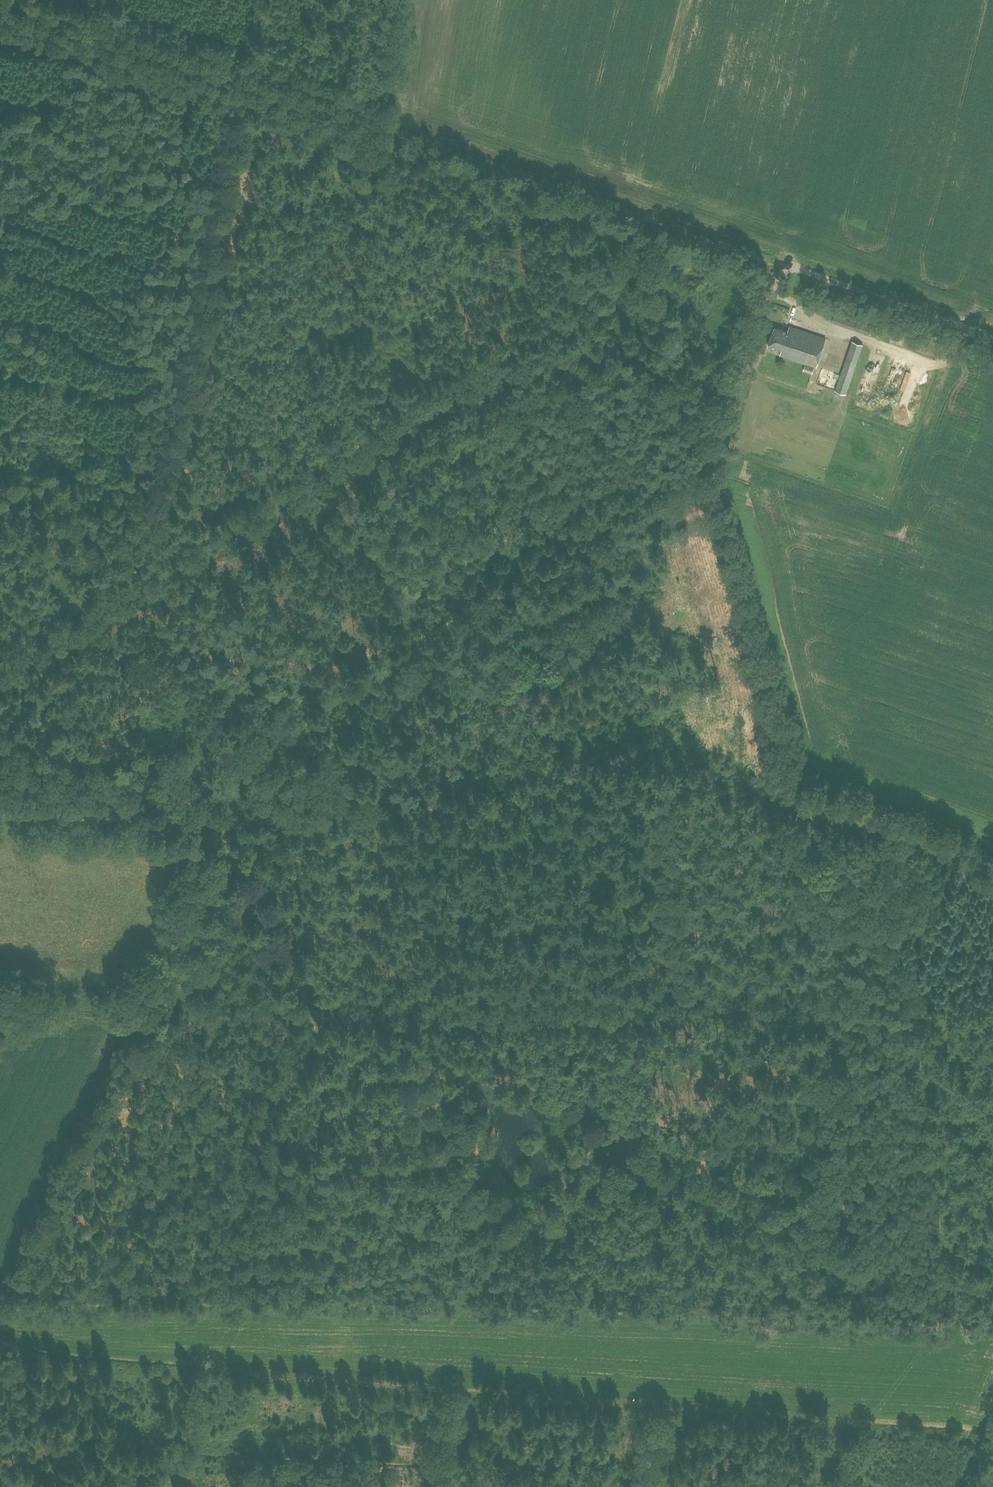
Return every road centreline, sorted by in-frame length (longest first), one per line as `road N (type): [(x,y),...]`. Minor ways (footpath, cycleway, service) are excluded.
road 1 (track): [(0,813),(262,818),(789,792),(904,983),(945,1313),(945,1324),(850,1427),(834,1486)]
road 2 (track): [(0,159),(451,318),(470,341),(467,358),(365,427),(0,653)]
road 3 (track): [(179,819),(241,741),(318,677),(700,481),(775,264)]
road 4 (track): [(0,7),(783,267)]
road 5 (track): [(225,819),(321,1052),(310,1161),(293,1221),(141,1486)]
road 6 (unclassified): [(992,338),(783,267)]

